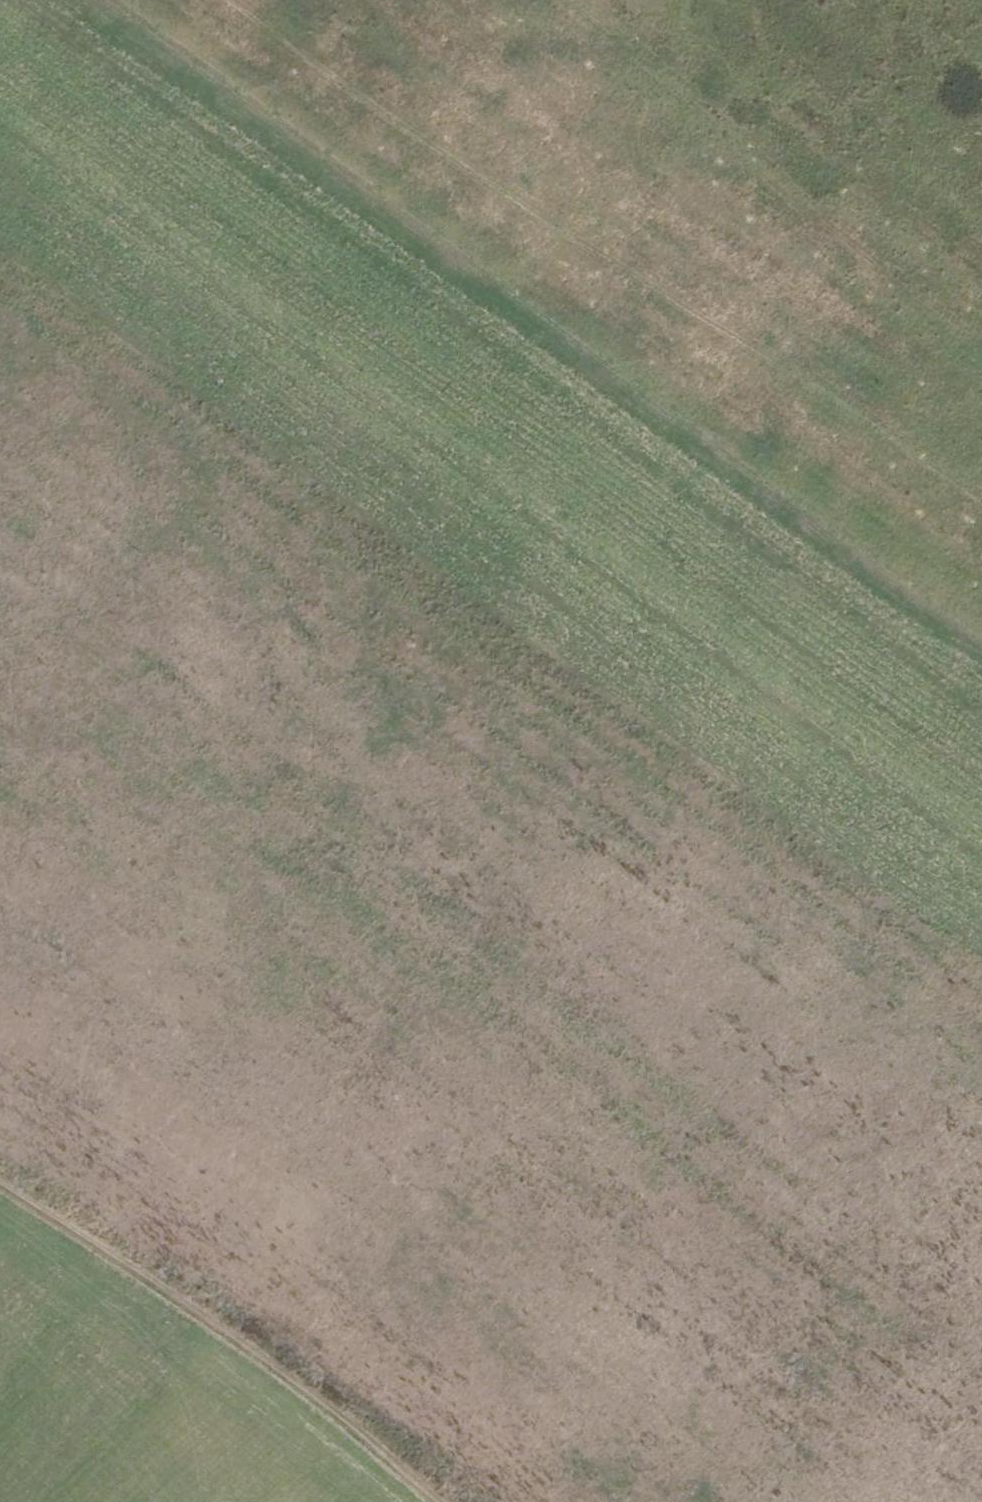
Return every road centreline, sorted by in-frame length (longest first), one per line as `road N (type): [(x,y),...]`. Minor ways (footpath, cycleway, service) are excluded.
road 1 (track): [(0,1209),(255,1362),(424,1501)]

